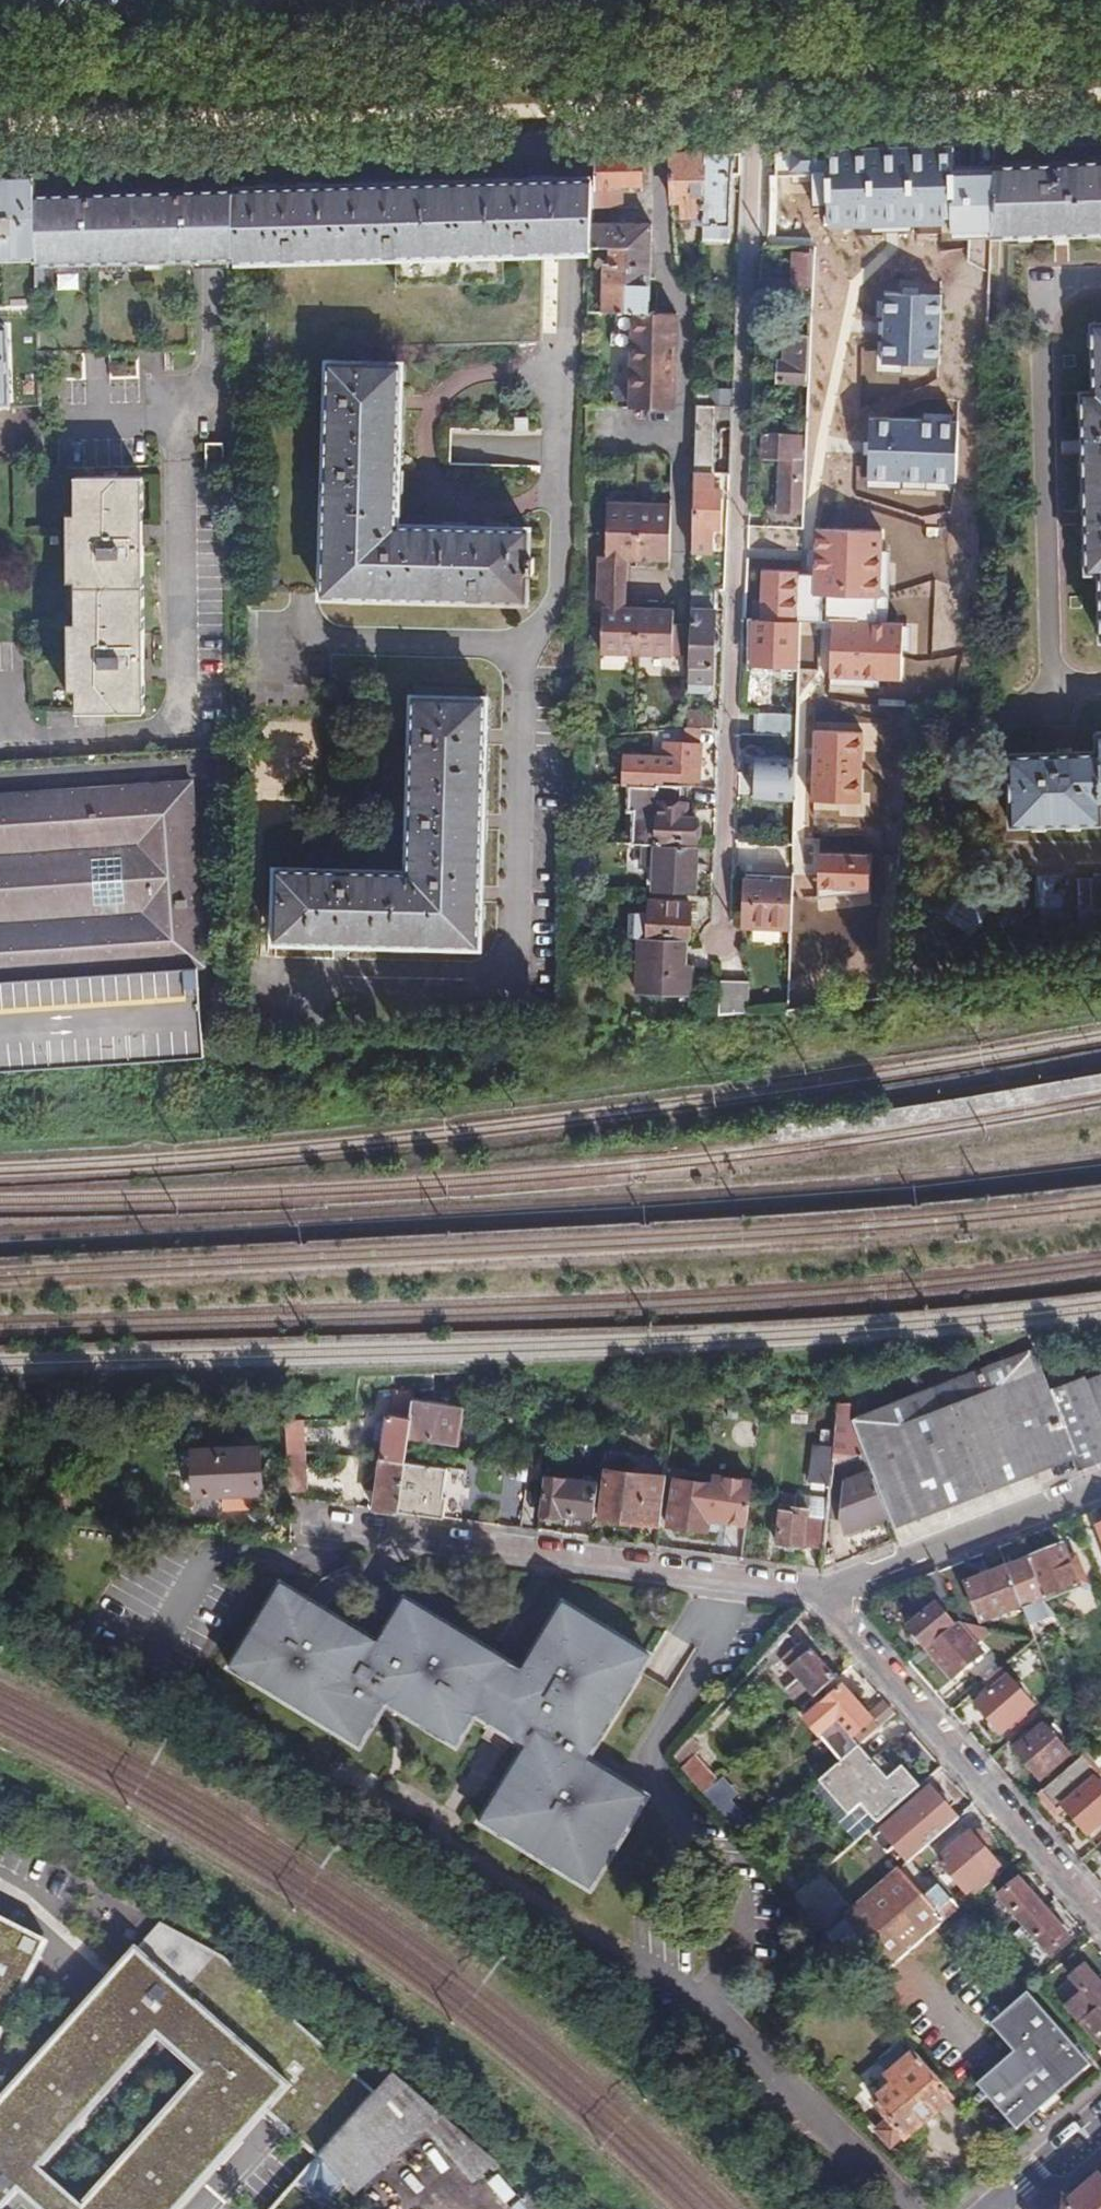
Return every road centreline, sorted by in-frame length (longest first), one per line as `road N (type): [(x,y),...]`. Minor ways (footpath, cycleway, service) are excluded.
road 1 (residential): [(750,141),(721,941)]
road 2 (residential): [(818,1595),(322,1532),(271,1560),(222,1556),(160,1661),(191,1691)]
road 3 (residential): [(750,141),(0,163)]
road 4 (residential): [(818,1595),(1100,1933)]
road 5 (residential): [(1100,130),(750,141)]
road 6 (residential): [(1100,1489),(818,1595)]
road 7 (secondary): [(995,2208),(1100,2117)]

